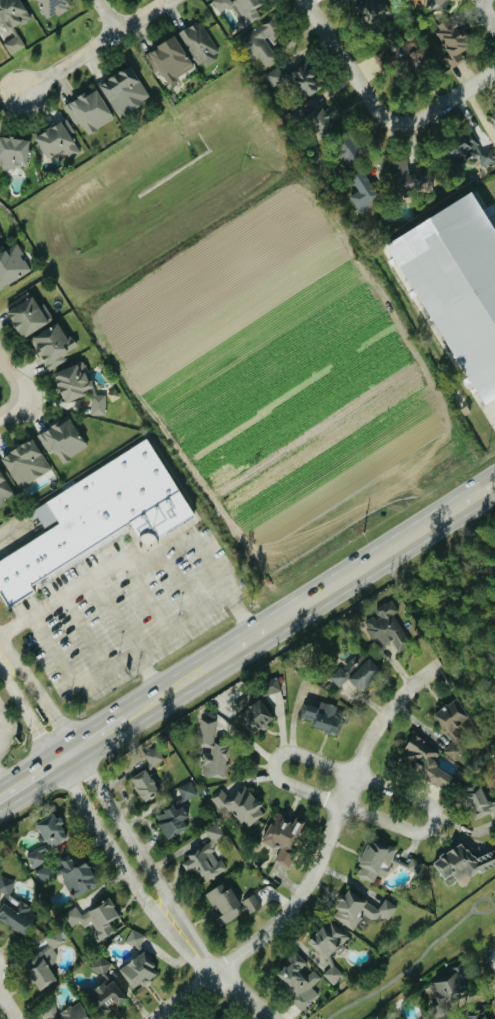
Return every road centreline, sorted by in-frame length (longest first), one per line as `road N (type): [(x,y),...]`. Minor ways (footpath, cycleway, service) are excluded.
road 1 (secondary): [(122,720),(494,485)]
road 2 (residential): [(176,928),(163,889),(0,649)]
road 3 (residential): [(0,661),(11,693),(144,901),(176,928)]
road 4 (residential): [(152,1018),(294,903),(341,805)]
road 5 (residential): [(353,775),(424,801),(434,823),(413,831),(341,805)]
road 6 (residential): [(20,94),(166,0)]
road 7 (residential): [(353,775),(294,752),(274,761),(282,781),(341,805)]
road 8 (residential): [(302,0),(391,123)]
road 9 (residential): [(353,775),(381,720),(439,664)]
road 10 (residential): [(271,1018),(176,928)]

